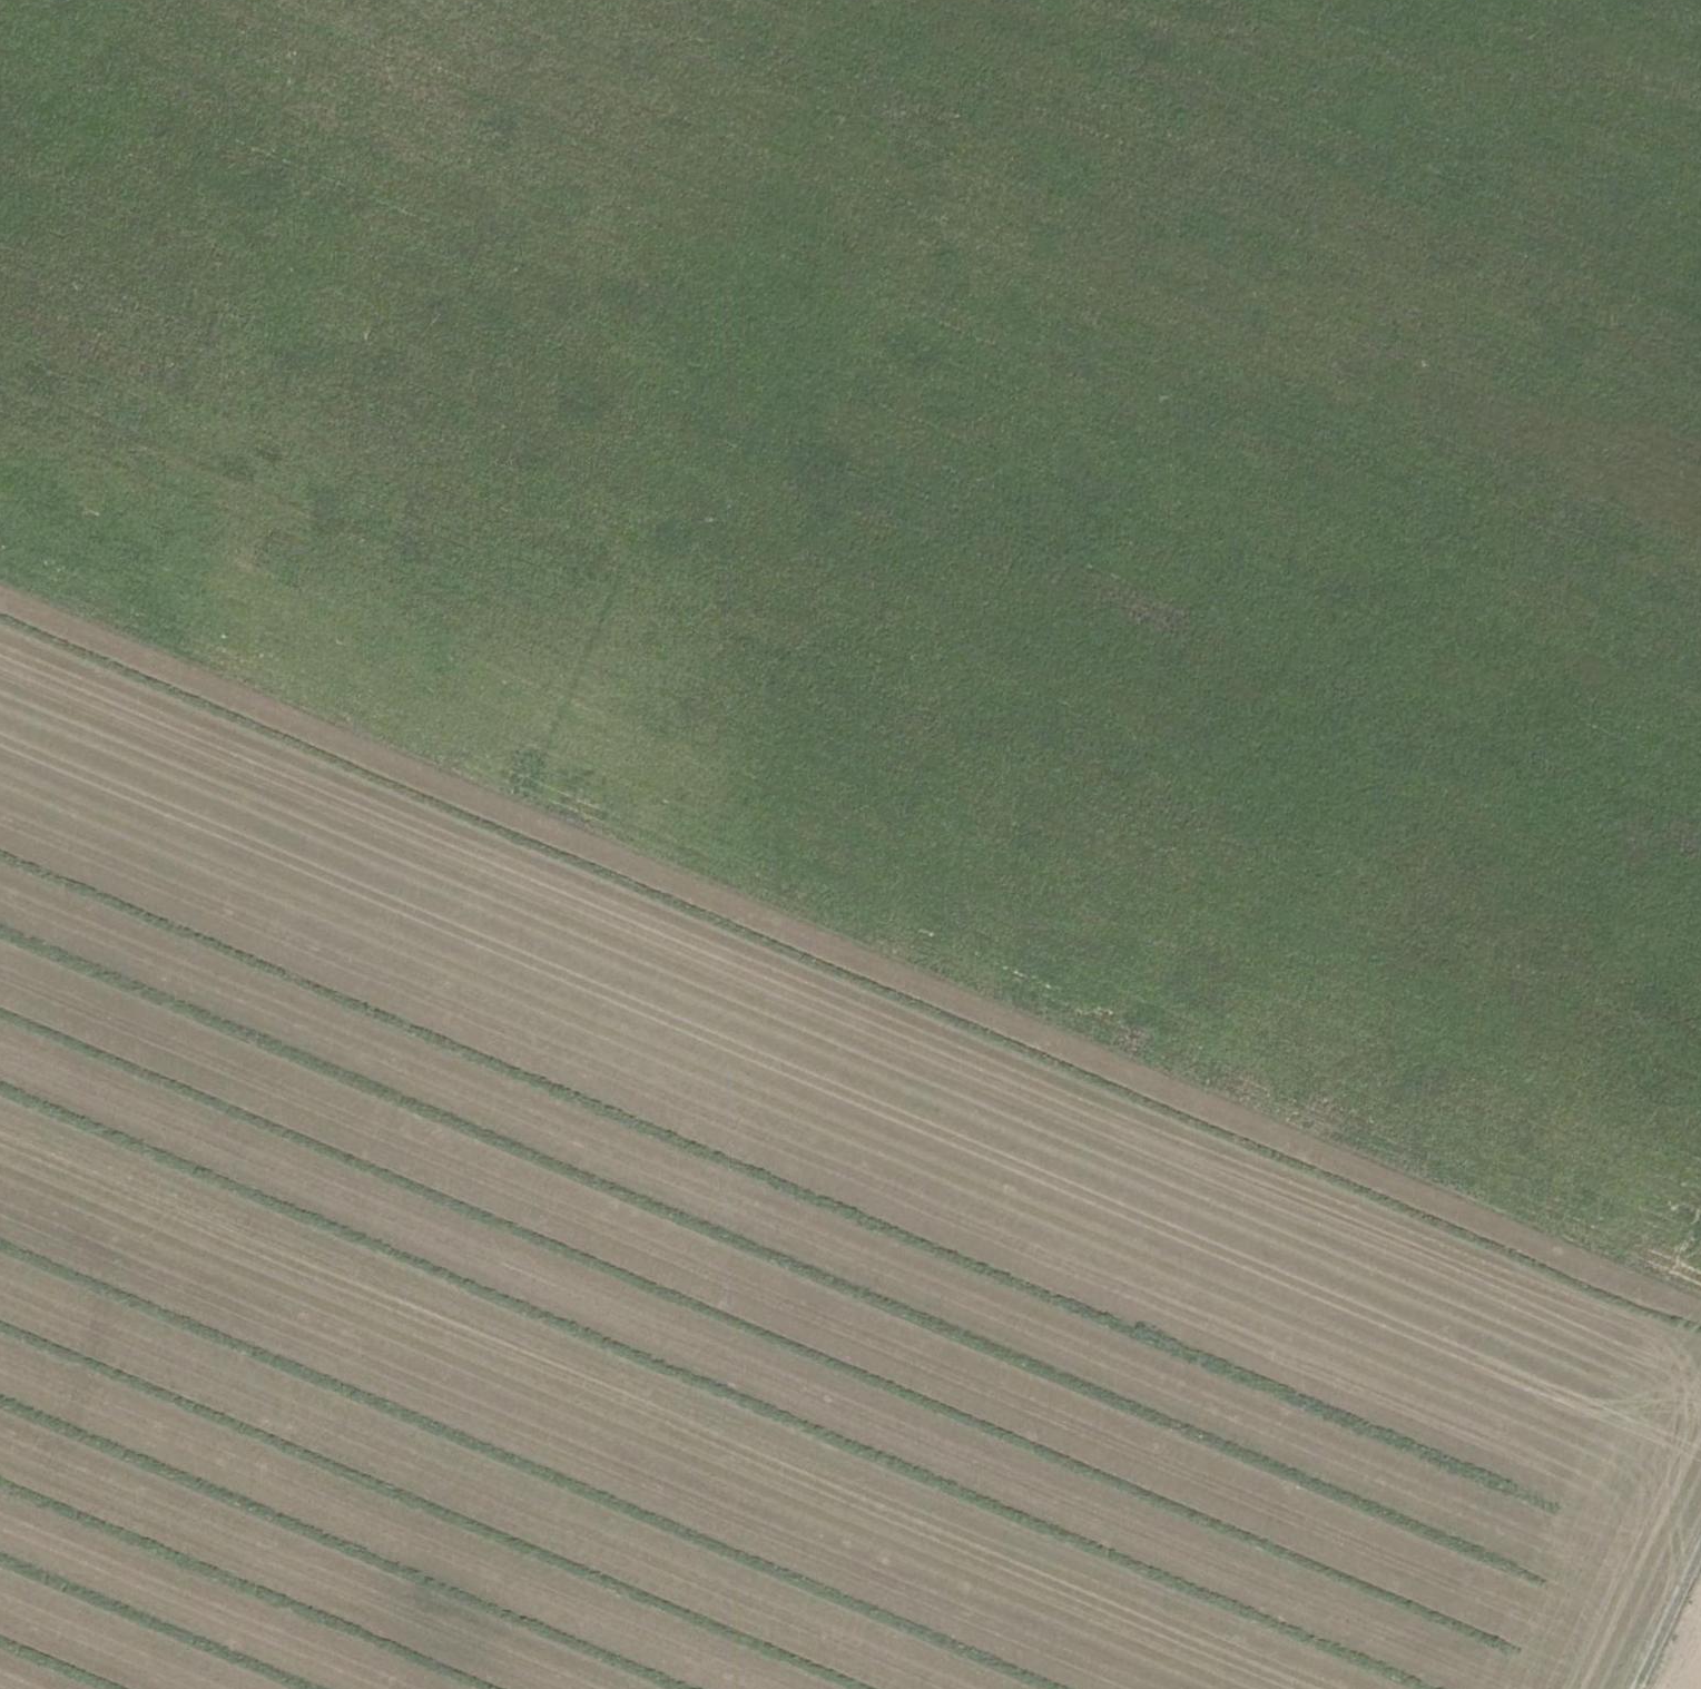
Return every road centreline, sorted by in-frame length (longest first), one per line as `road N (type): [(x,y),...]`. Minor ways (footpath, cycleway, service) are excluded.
road 1 (track): [(1614,1688),(1700,1507)]

